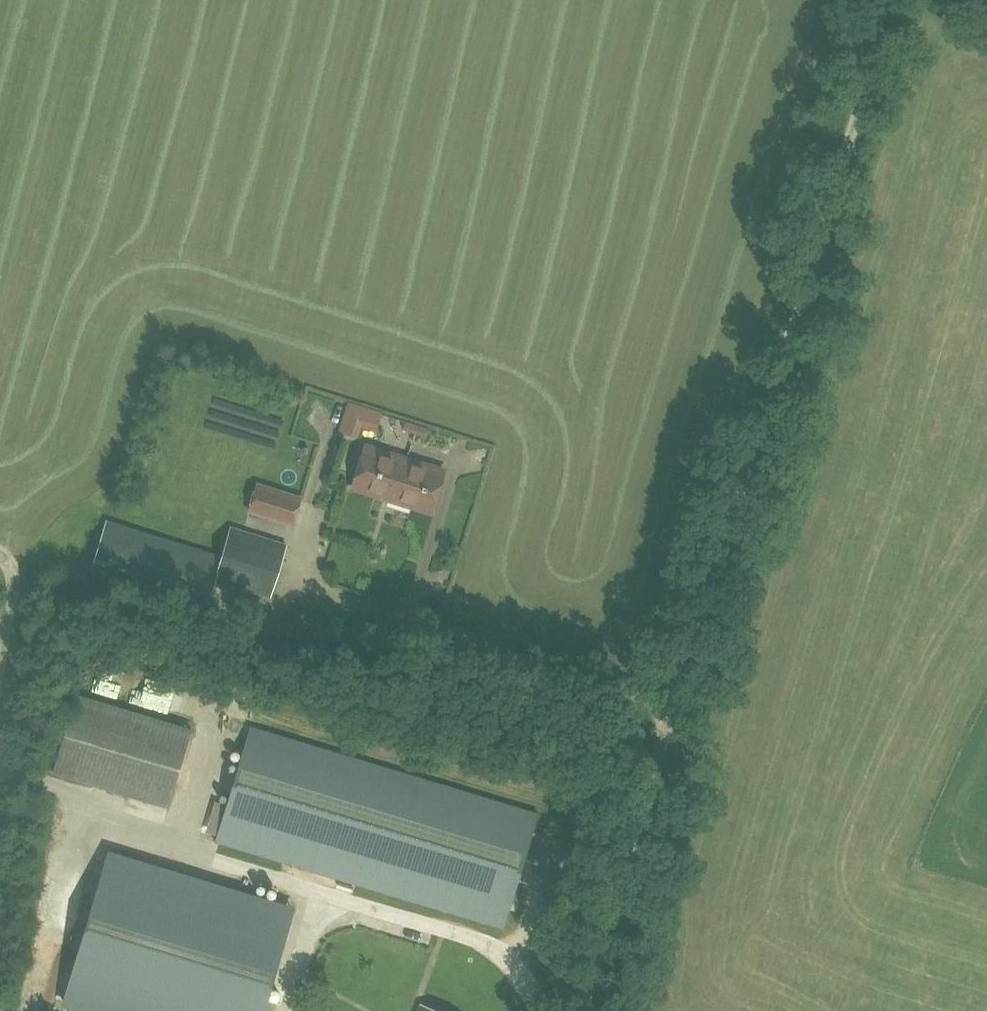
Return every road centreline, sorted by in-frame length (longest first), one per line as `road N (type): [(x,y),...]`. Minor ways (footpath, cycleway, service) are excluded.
road 1 (track): [(580,1010),(889,0)]

